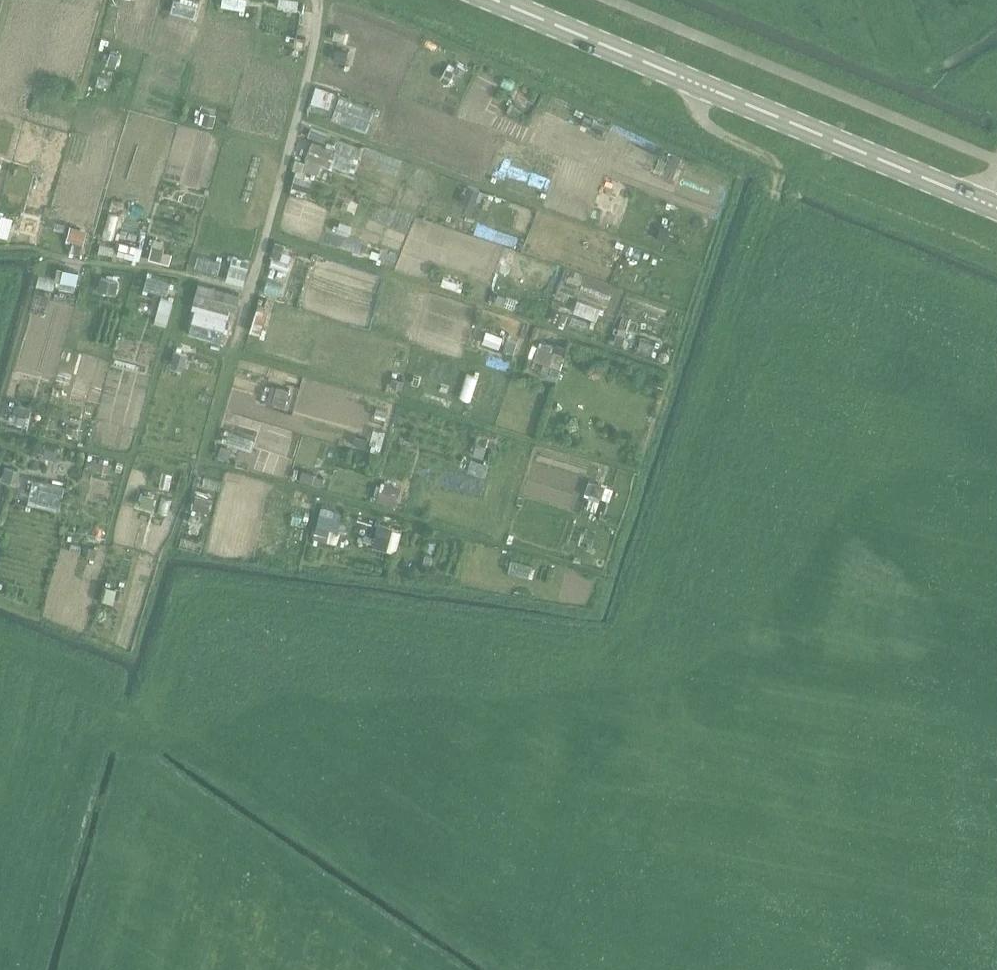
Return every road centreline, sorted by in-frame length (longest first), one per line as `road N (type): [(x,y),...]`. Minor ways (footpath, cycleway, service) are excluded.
road 1 (secondary): [(490,0),(996,211)]

